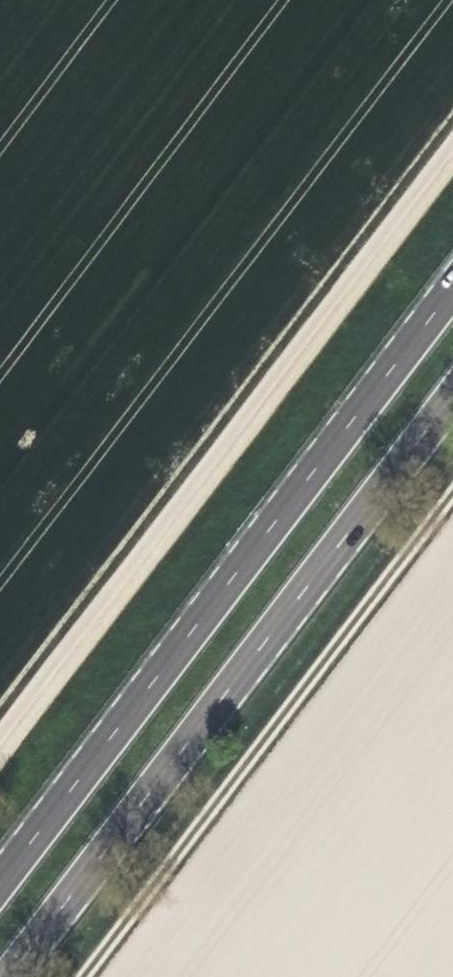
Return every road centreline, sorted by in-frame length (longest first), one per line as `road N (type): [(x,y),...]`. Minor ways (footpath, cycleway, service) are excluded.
road 1 (trunk): [(452,289),(0,881)]
road 2 (unclassified): [(0,744),(452,152)]
road 3 (trunk): [(5,976),(452,394)]
road 4 (track): [(452,494),(81,976)]

